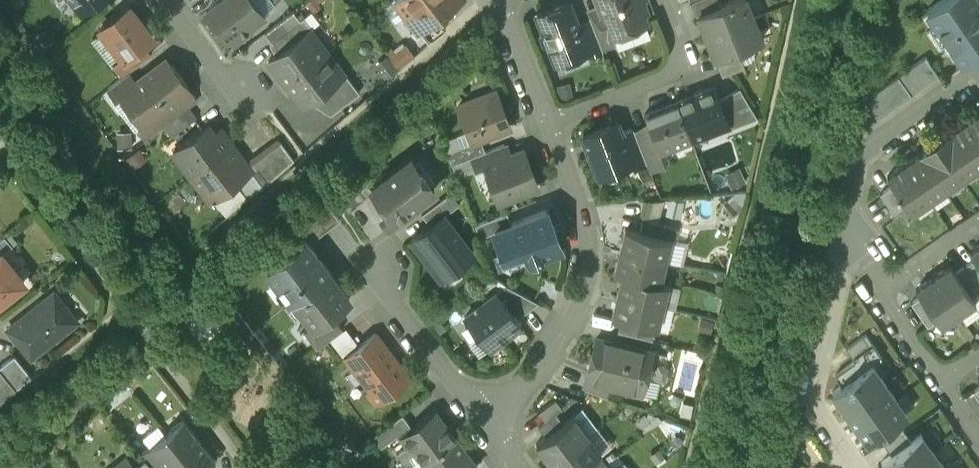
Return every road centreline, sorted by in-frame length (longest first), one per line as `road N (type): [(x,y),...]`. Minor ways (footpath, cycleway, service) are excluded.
road 1 (residential): [(479,419),(566,325),(585,270),(584,232),(547,125)]
road 2 (residential): [(858,467),(810,400),(848,250)]
road 3 (residential): [(978,77),(869,159),(848,208),(848,250)]
road 4 (residential): [(665,0),(681,45),(675,72),(547,125)]
road 5 (residential): [(479,419),(392,302),(376,257)]
road 6 (residential): [(160,0),(210,65),(250,92)]
road 7 (residential): [(547,125),(499,4)]
road 8 (residential): [(877,292),(978,221)]

